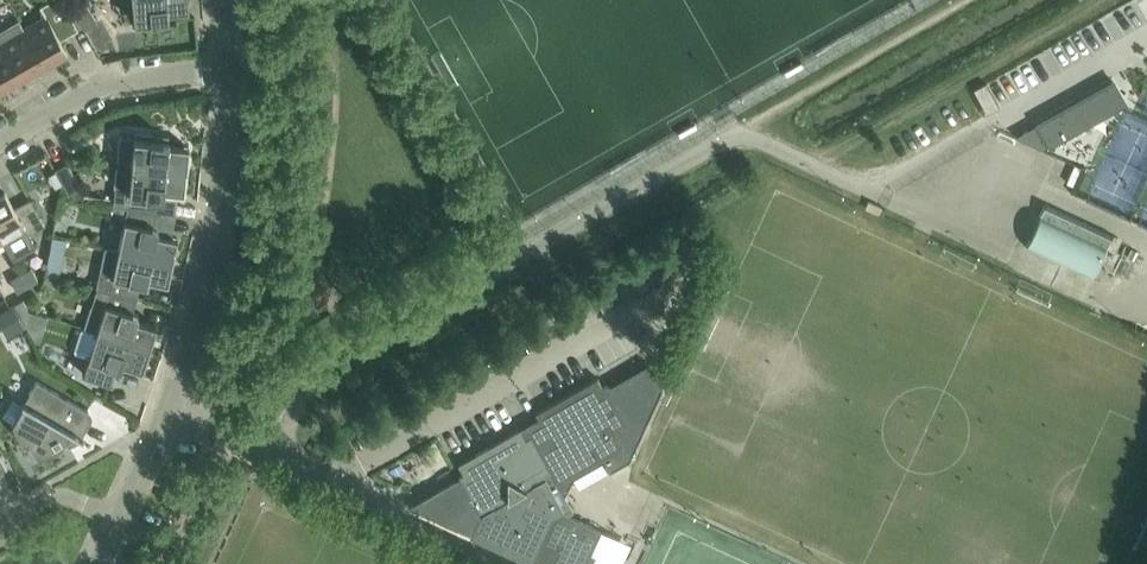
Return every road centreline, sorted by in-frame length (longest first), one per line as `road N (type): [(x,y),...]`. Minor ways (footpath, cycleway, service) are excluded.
road 1 (residential): [(230,66),(204,296),(174,402),(123,519)]
road 2 (residential): [(0,142),(110,80),(230,66)]
road 3 (residential): [(123,519),(59,491),(0,525)]

